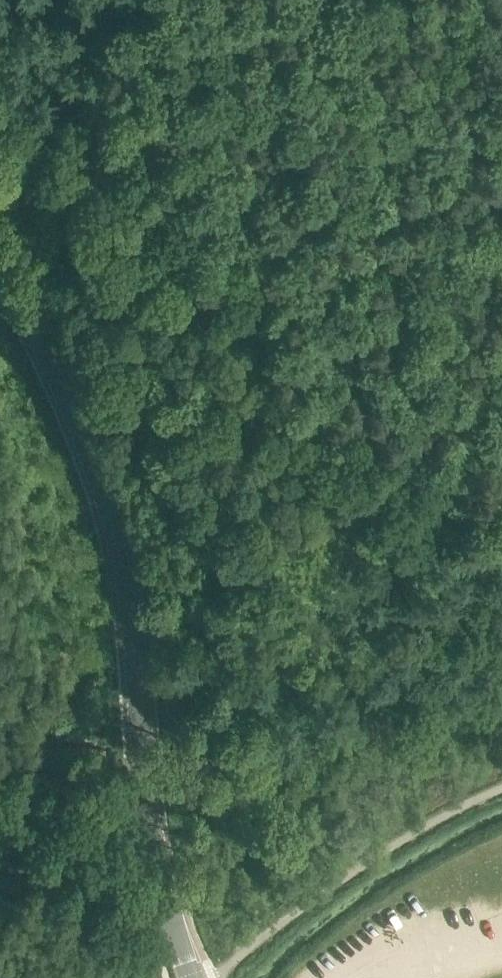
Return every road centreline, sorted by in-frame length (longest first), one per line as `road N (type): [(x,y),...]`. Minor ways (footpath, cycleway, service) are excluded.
road 1 (secondary): [(190,977),(153,823),(133,603),(115,526),(89,449),(0,275)]
road 2 (track): [(325,0),(403,212),(501,396)]
road 3 (unclassified): [(501,788),(388,849),(212,977)]
road 4 (track): [(151,800),(39,712),(0,706)]

